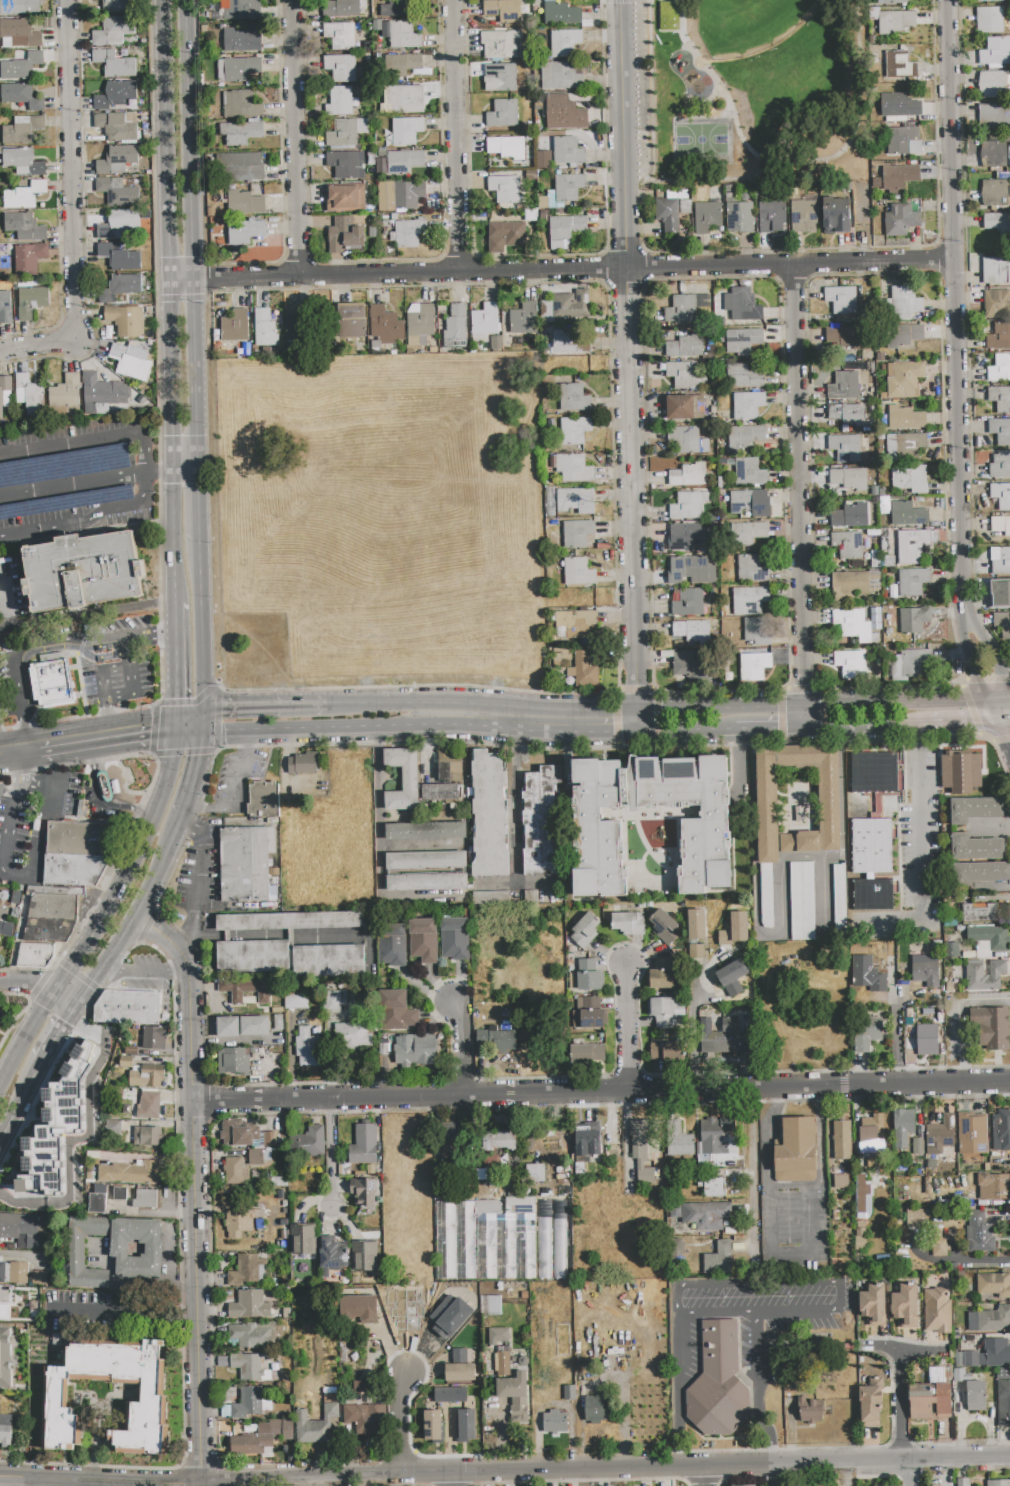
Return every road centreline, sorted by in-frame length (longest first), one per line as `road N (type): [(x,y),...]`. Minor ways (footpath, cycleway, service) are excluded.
road 1 (tertiary): [(0,1478),(201,1482),(1009,1458)]
road 2 (residential): [(190,1101),(1009,1081)]
road 3 (residential): [(170,279),(953,258)]
road 4 (residential): [(964,617),(948,0)]
road 5 (primary): [(162,0),(175,603)]
road 6 (residential): [(201,1485),(185,960),(175,943),(136,920)]
road 7 (residential): [(623,135),(636,709)]
road 8 (primary): [(199,472),(189,0)]
road 9 (residential): [(796,262),(807,728)]
road 10 (secondary): [(997,697),(636,709)]
road 11 (residential): [(80,337),(71,0)]
road 12 (primary): [(178,725),(154,823),(56,992)]
road 13 (residential): [(297,275),(291,0)]
road 14 (residential): [(461,271),(453,0)]
road 15 (secondary): [(636,709),(381,703)]
road 16 (secondary): [(399,725),(637,733)]
road 17 (secondary): [(204,723),(223,735),(399,725)]
road 18 (primary): [(204,723),(199,538)]
road 19 (primary): [(103,970),(136,920),(182,816)]
road 20 (secondary): [(178,725),(37,745)]
road 21 (residential): [(621,0),(623,135)]
road 22 (secondary): [(327,704),(218,707),(204,723)]
road 23 (residential): [(628,1092),(624,964)]
road 24 (secondary): [(807,728),(933,724)]
road 25 (primary): [(175,603),(178,725)]

